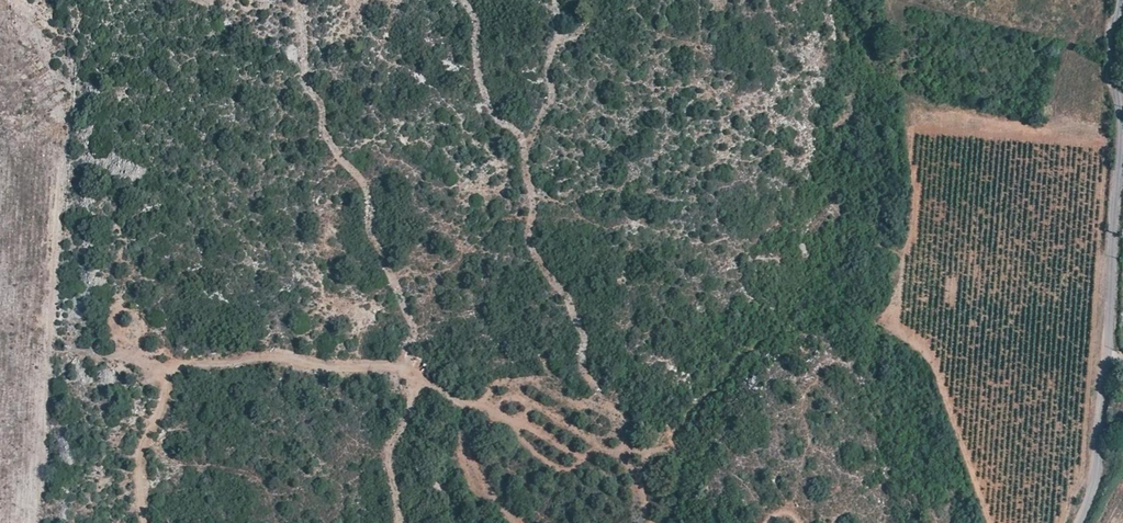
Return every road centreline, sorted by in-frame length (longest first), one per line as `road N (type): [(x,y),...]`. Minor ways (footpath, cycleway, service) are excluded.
road 1 (unclassified): [(1079,522),(1096,478),(1108,351),(1121,0)]

